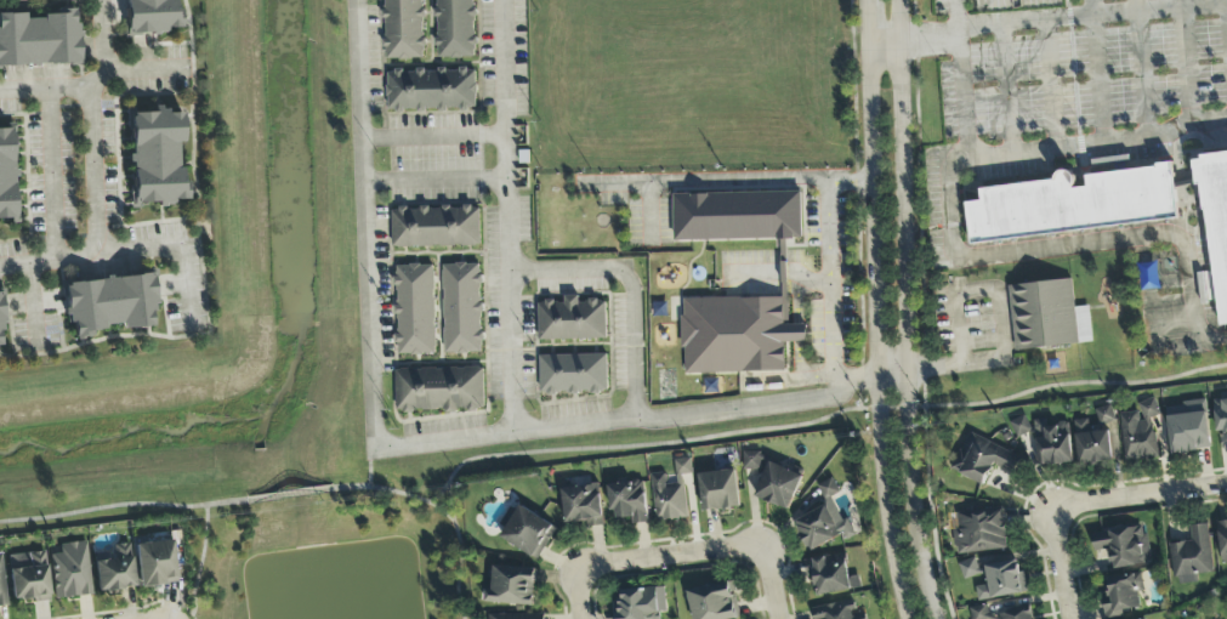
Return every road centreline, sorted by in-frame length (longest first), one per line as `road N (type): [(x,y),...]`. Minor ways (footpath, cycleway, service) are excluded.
road 1 (tertiary): [(935,618),(914,509),(908,409),(900,0)]
road 2 (tertiary): [(865,44),(885,500),(908,618)]
road 3 (residential): [(763,551),(576,572)]
road 4 (residential): [(1226,485),(1056,512)]

